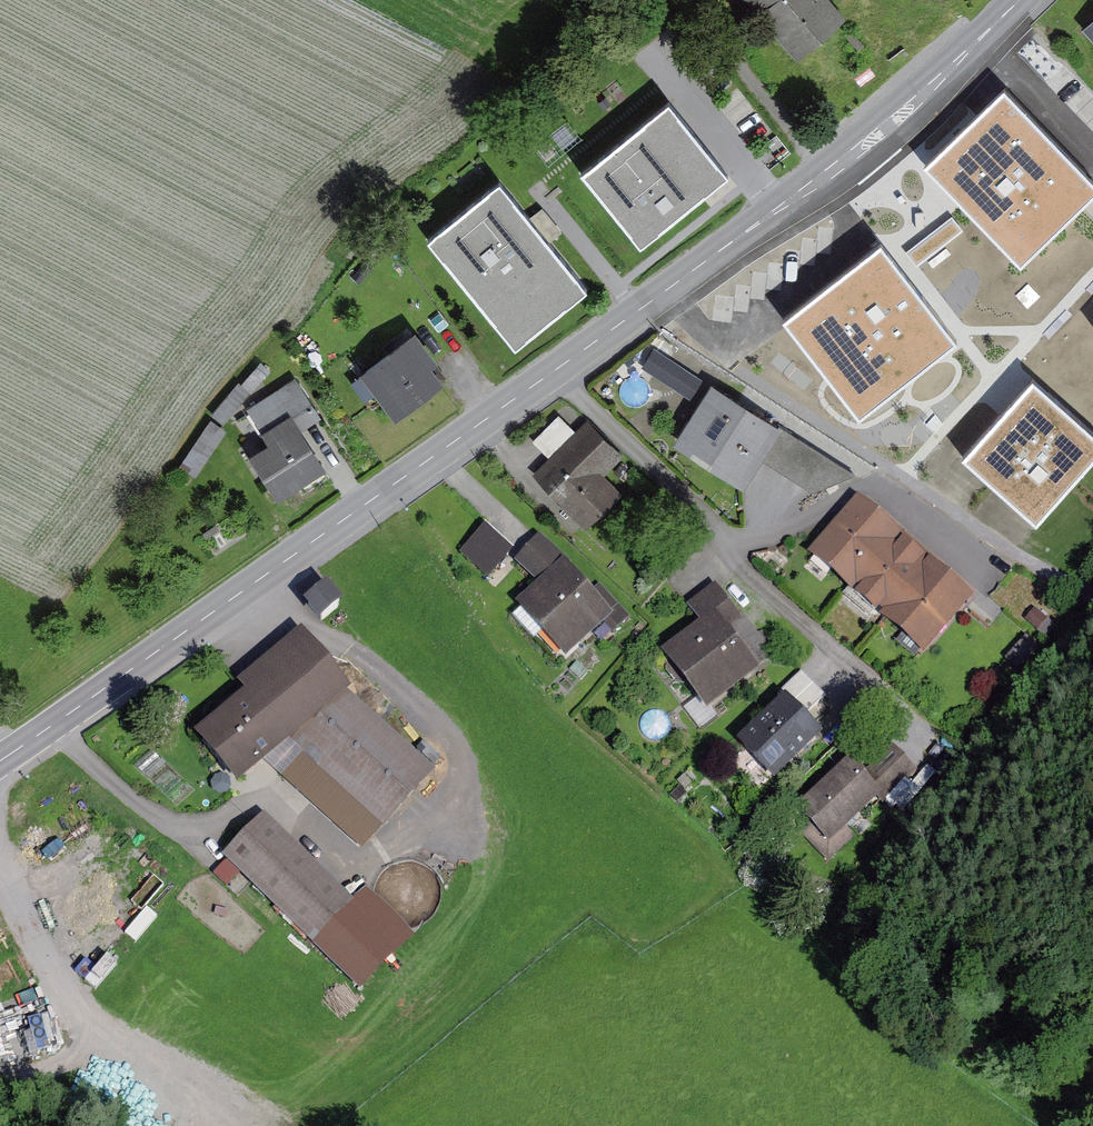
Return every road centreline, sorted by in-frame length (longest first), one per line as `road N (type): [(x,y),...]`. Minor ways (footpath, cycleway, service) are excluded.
road 1 (secondary): [(0,764),(562,367)]
road 2 (secondary): [(562,367),(784,208),(1024,0)]
road 3 (residential): [(562,367),(702,502),(736,546)]

